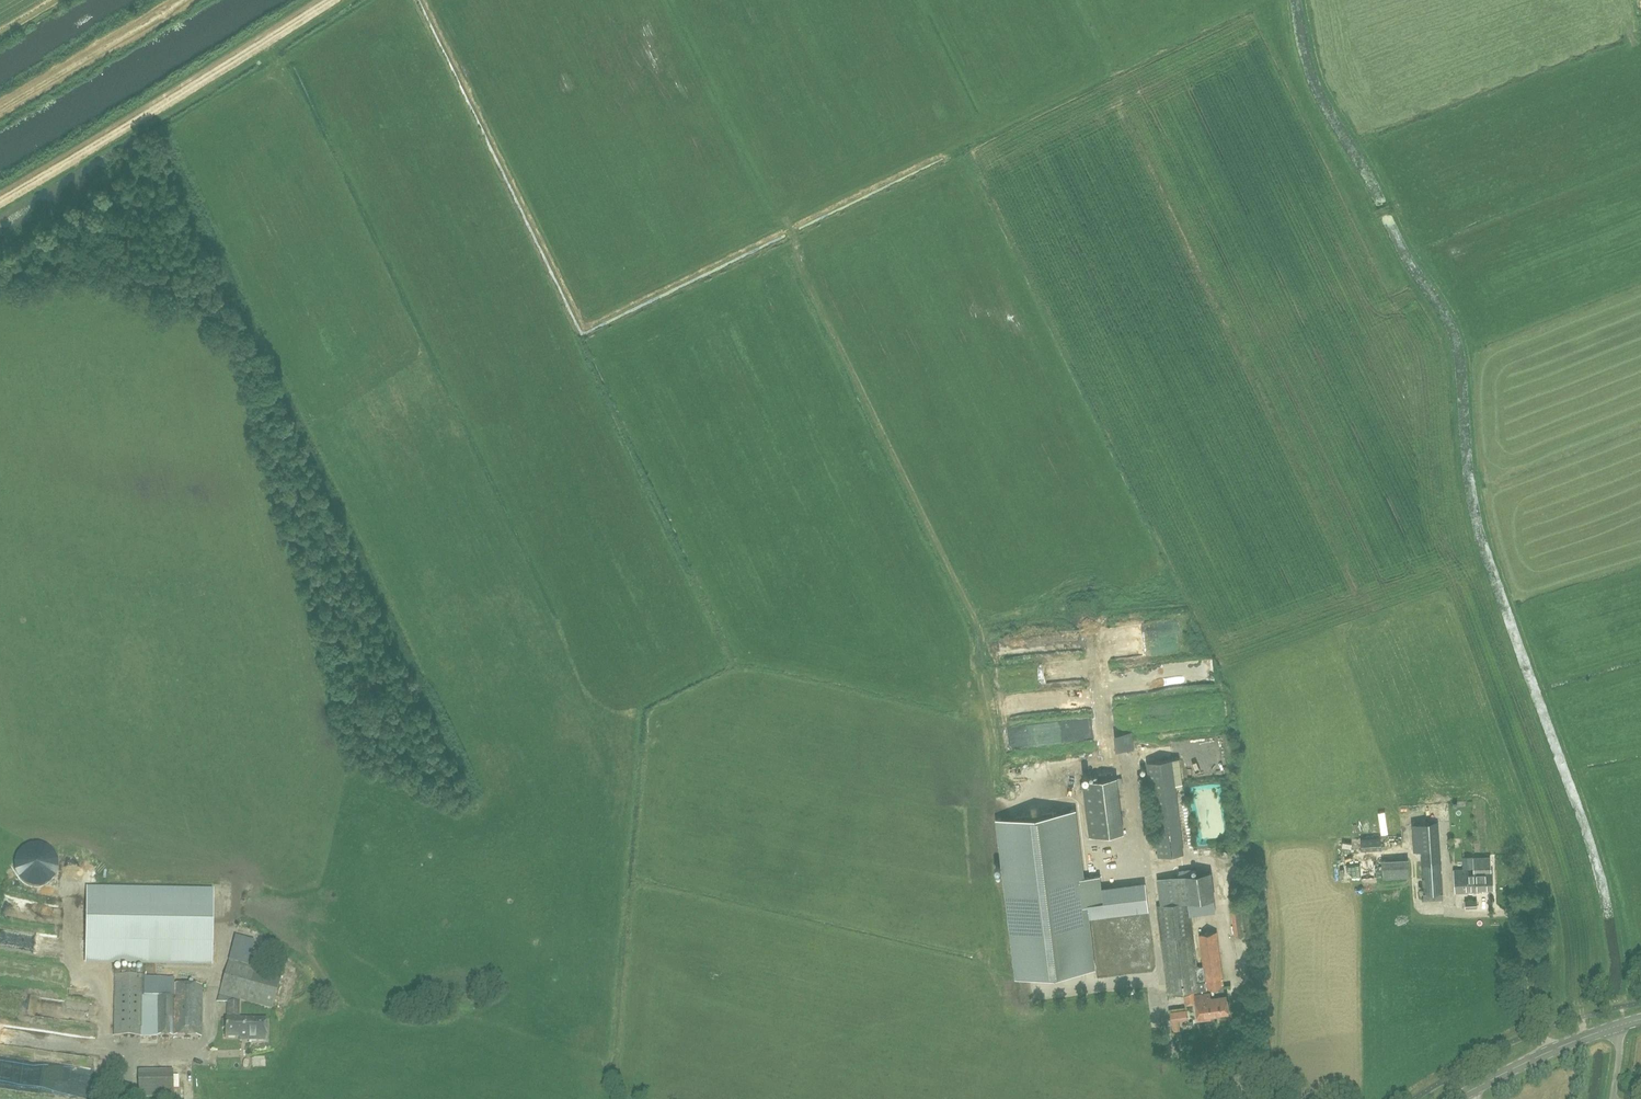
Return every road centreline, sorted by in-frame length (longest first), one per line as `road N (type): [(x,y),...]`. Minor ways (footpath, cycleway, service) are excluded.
road 1 (track): [(790,226),(795,258),(979,631),(989,699),(988,788),(1002,806)]
road 2 (track): [(0,202),(332,0)]
road 3 (track): [(0,109),(184,0)]
road 4 (tertiary): [(1453,1098),(1551,1050),(1640,1019)]

